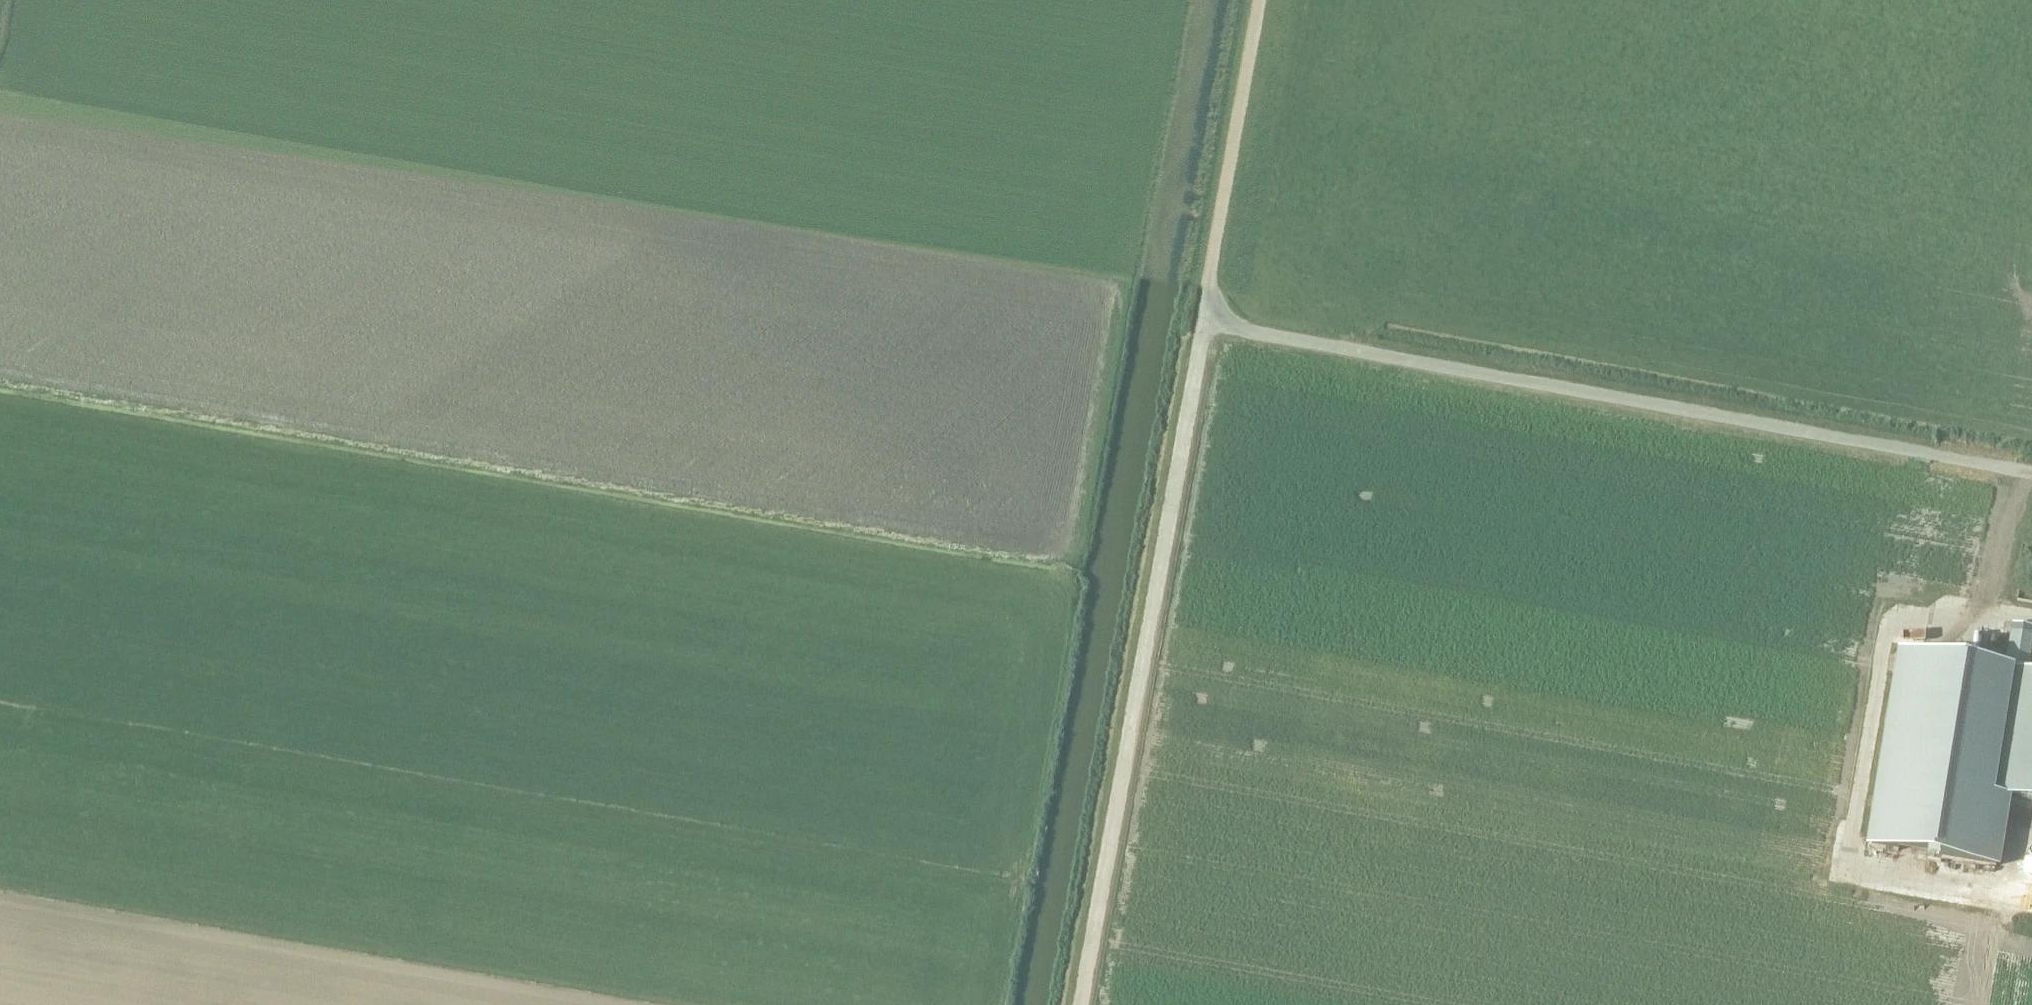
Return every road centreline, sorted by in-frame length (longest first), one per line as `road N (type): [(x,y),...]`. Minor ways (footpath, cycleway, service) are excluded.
road 1 (unclassified): [(2031,475),(1203,323)]

